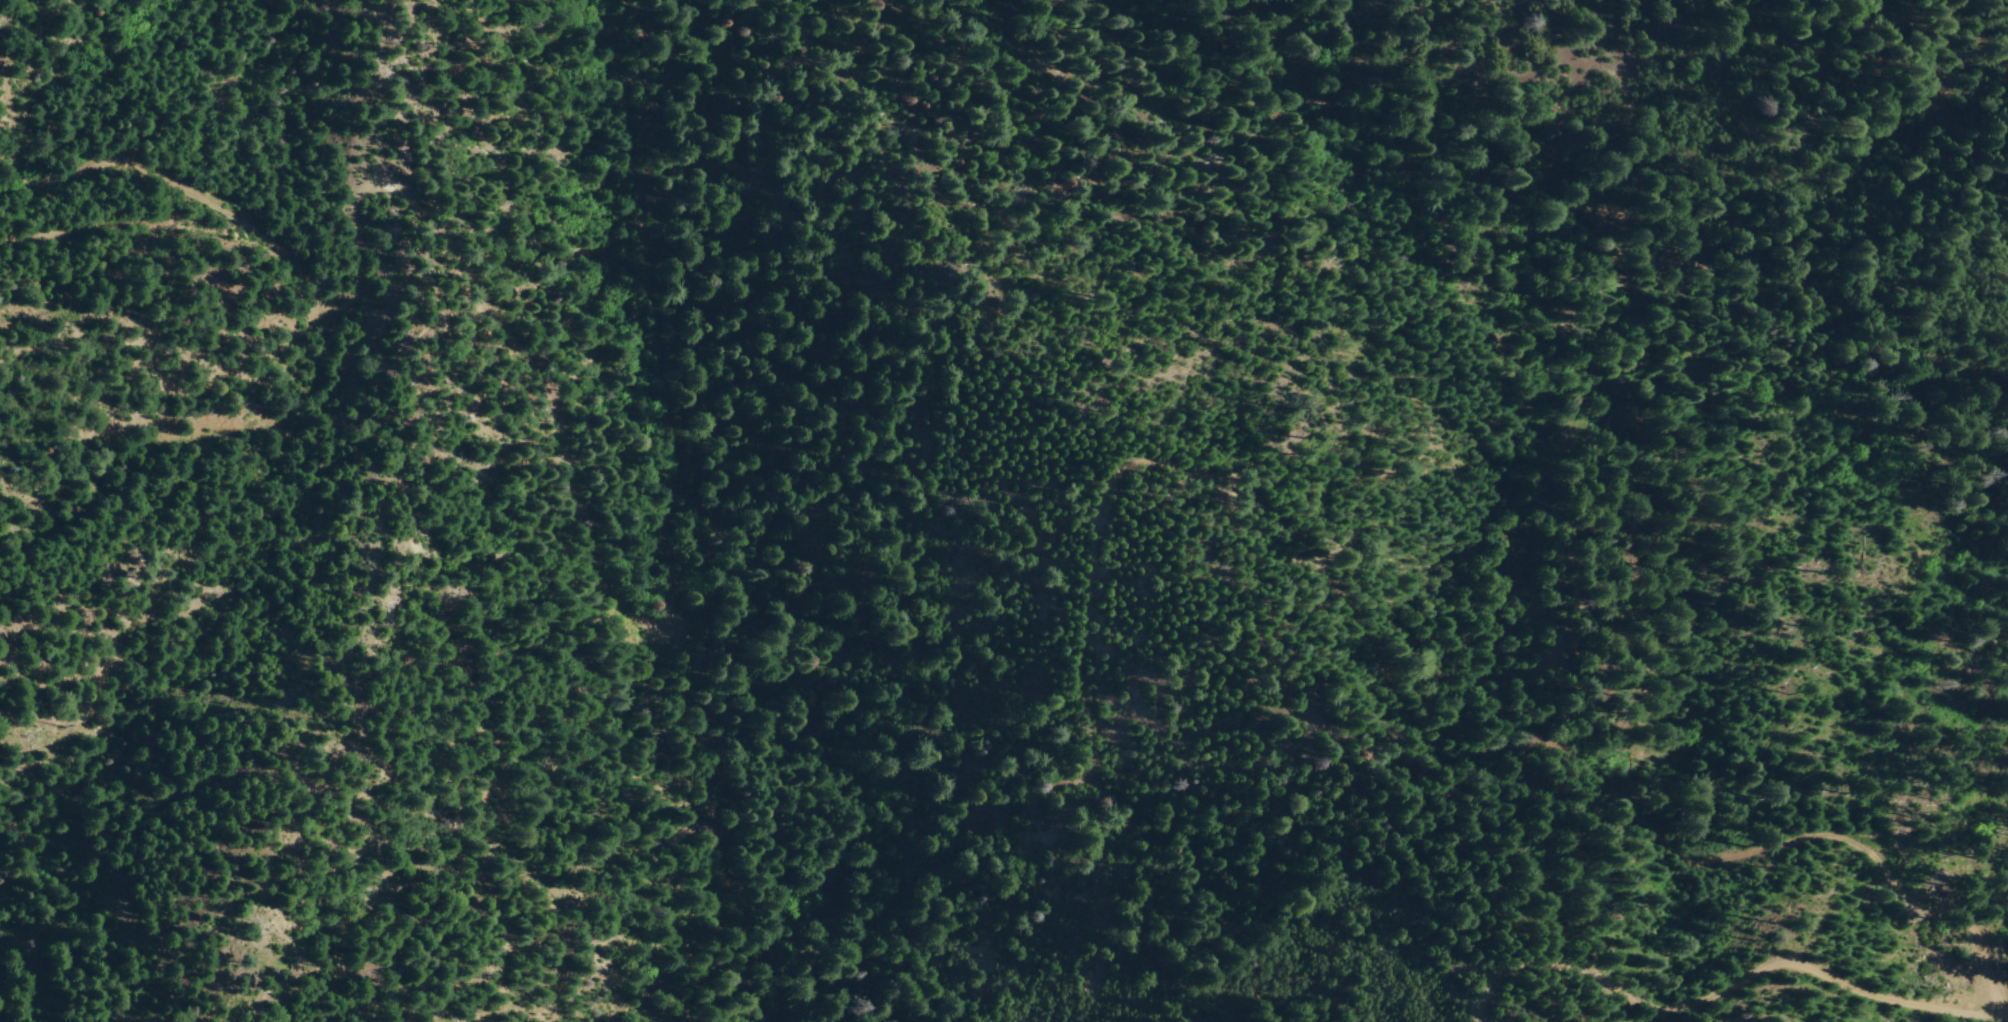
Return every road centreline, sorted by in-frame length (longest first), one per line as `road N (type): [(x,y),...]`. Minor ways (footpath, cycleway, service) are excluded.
road 1 (track): [(990,1021),(991,971),(1015,927),(1044,830),(1088,783),(1094,764),(1088,682),(1107,502),(1121,483),(1147,476),(1222,489),(1264,513),(1328,582),(1398,703),(1431,742),(1467,757),(1570,761),(1686,868),(1721,871),(1820,851),(1853,856),(1916,910),(1979,945),(1991,999),(2005,1021)]
road 2 (track): [(0,246),(151,240),(230,246),(284,263),(324,306),(345,307),(354,292),(361,210),(375,199),(394,203),(492,314),(540,387),(607,584),(650,631),(681,634),(686,620),(662,561),(681,451),(614,63),(615,0)]
road 3 (track): [(1978,1021),(1884,1009),(1780,977),(1708,1015),(1672,1018),(1583,984),(1523,982),(1498,996),(1488,1021)]

